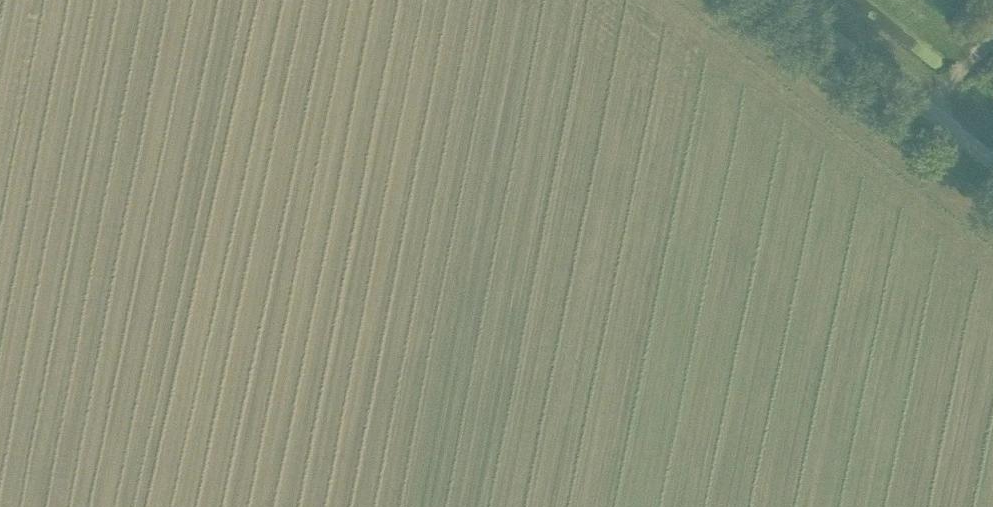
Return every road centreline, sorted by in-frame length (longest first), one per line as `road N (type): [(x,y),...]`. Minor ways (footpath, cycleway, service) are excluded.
road 1 (unclassified): [(992,159),(790,0)]

